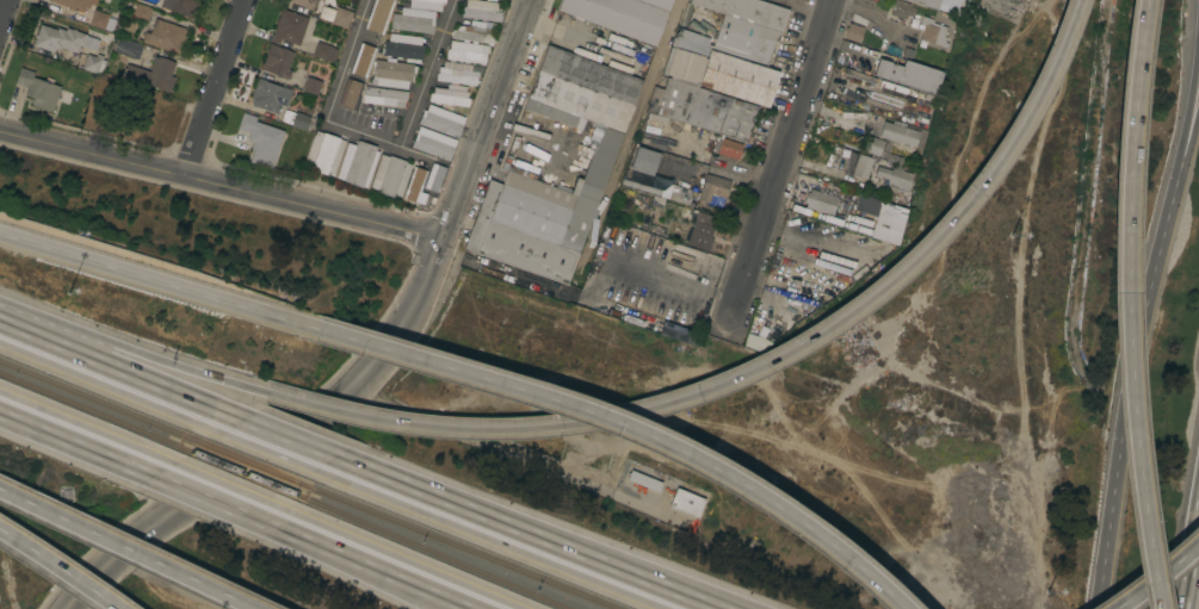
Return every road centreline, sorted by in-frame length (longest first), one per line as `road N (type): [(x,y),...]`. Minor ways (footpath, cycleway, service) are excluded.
road 1 (motorway): [(1077,0),(1031,107),(962,209),(870,297),(755,368),(663,404),(514,429),(382,420),(267,392)]
road 2 (motorway): [(898,608),(802,527),(669,448),(518,390),(305,328)]
road 3 (motorway): [(1143,0),(1124,194),(1123,334),(1131,462),(1154,608)]
road 4 (residential): [(68,608),(104,571),(371,372),(412,312),(440,237)]
road 5 (tertiary): [(0,130),(440,237)]
road 6 (motorway): [(1166,220),(1145,304),(1100,608)]
road 7 (motorway): [(708,608),(350,466)]
road 8 (residential): [(834,0),(731,317)]
road 9 (motorway): [(305,328),(0,234)]
road 10 (motorway): [(267,392),(0,309)]
road 11 (motorway): [(0,489),(252,608)]
road 12 (residential): [(528,0),(440,237)]
road 13 (motorway): [(229,417),(0,325)]
road 14 (motorway): [(1198,13),(1166,220)]
road 15 (motorway): [(249,511),(440,594)]
road 16 (residential): [(247,0),(187,174)]
road 17 (motorway): [(0,409),(154,472)]
road 18 (motorway): [(0,535),(115,608)]
road 19 (motorway): [(350,466),(229,417)]

